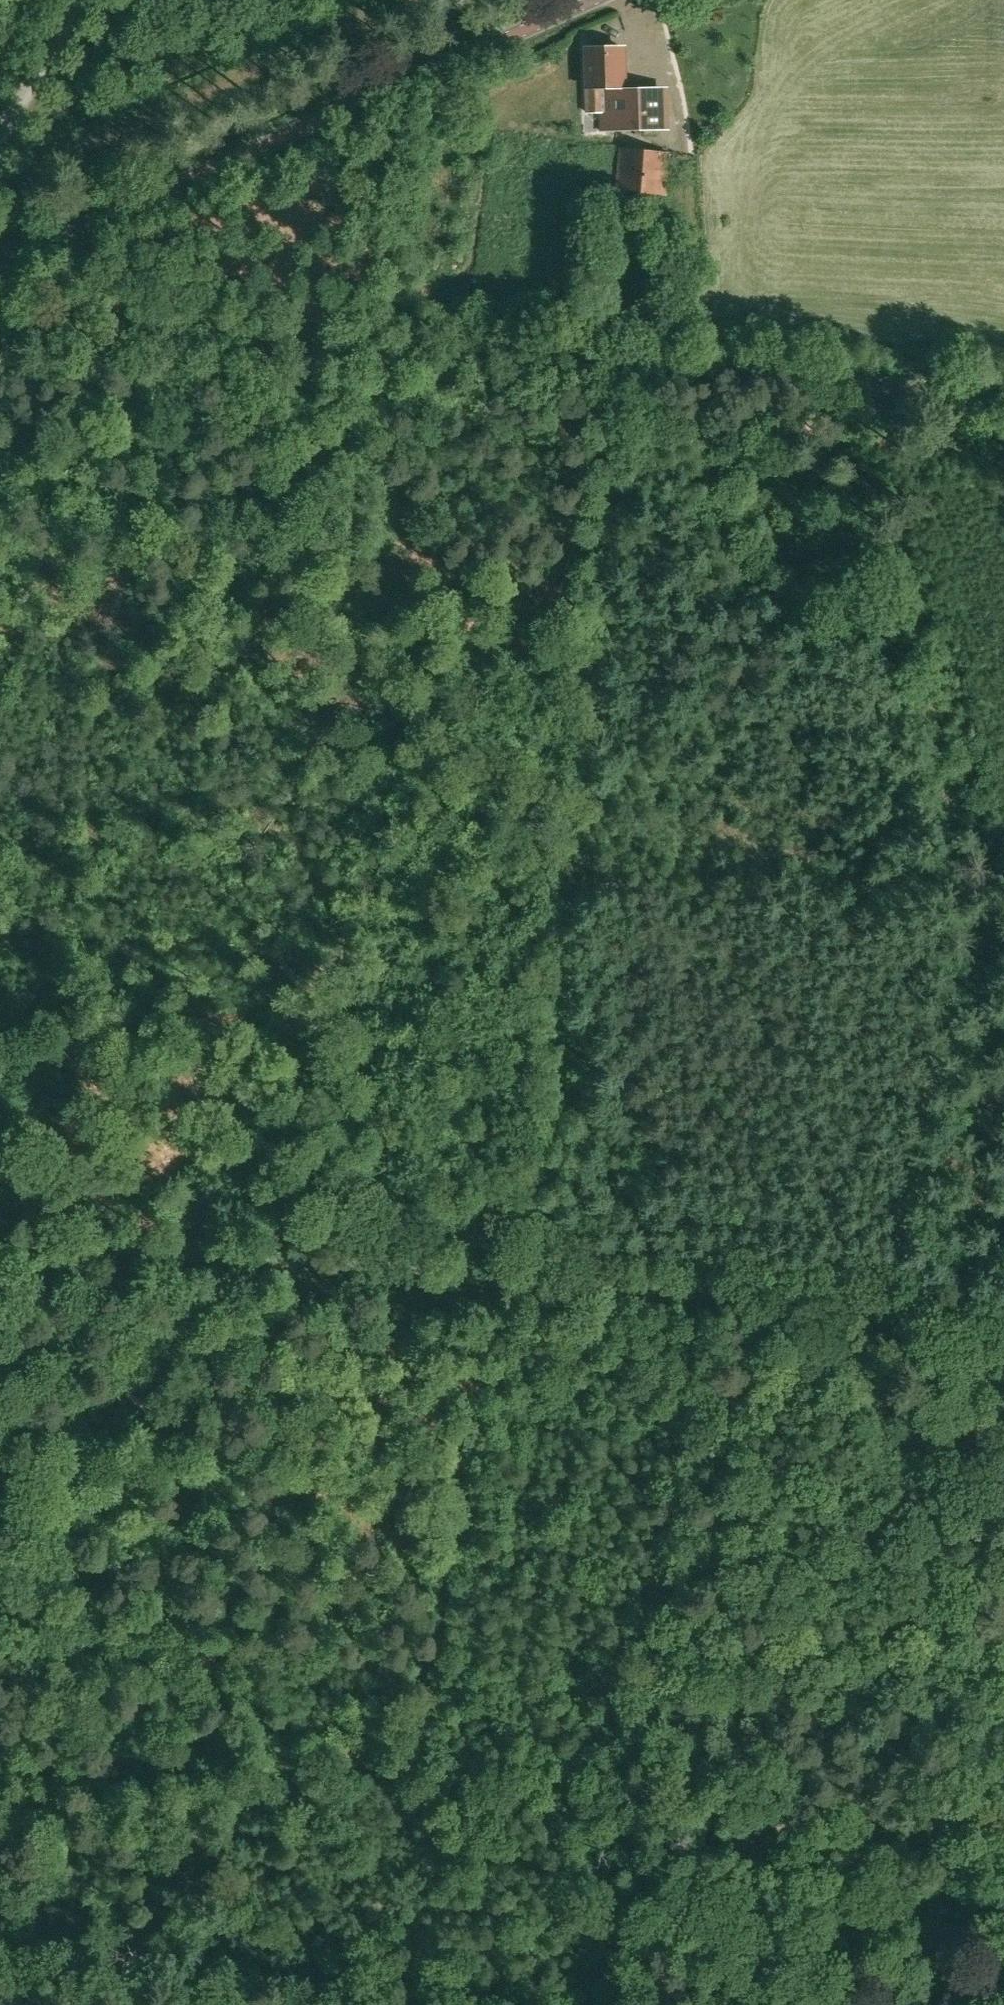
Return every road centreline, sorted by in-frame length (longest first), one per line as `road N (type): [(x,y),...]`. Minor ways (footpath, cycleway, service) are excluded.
road 1 (unclassified): [(0,1238),(465,1291),(1003,1336)]
road 2 (unclassified): [(0,324),(1003,399)]
road 3 (unclassified): [(0,261),(566,0)]
road 4 (track): [(420,0),(0,185)]

